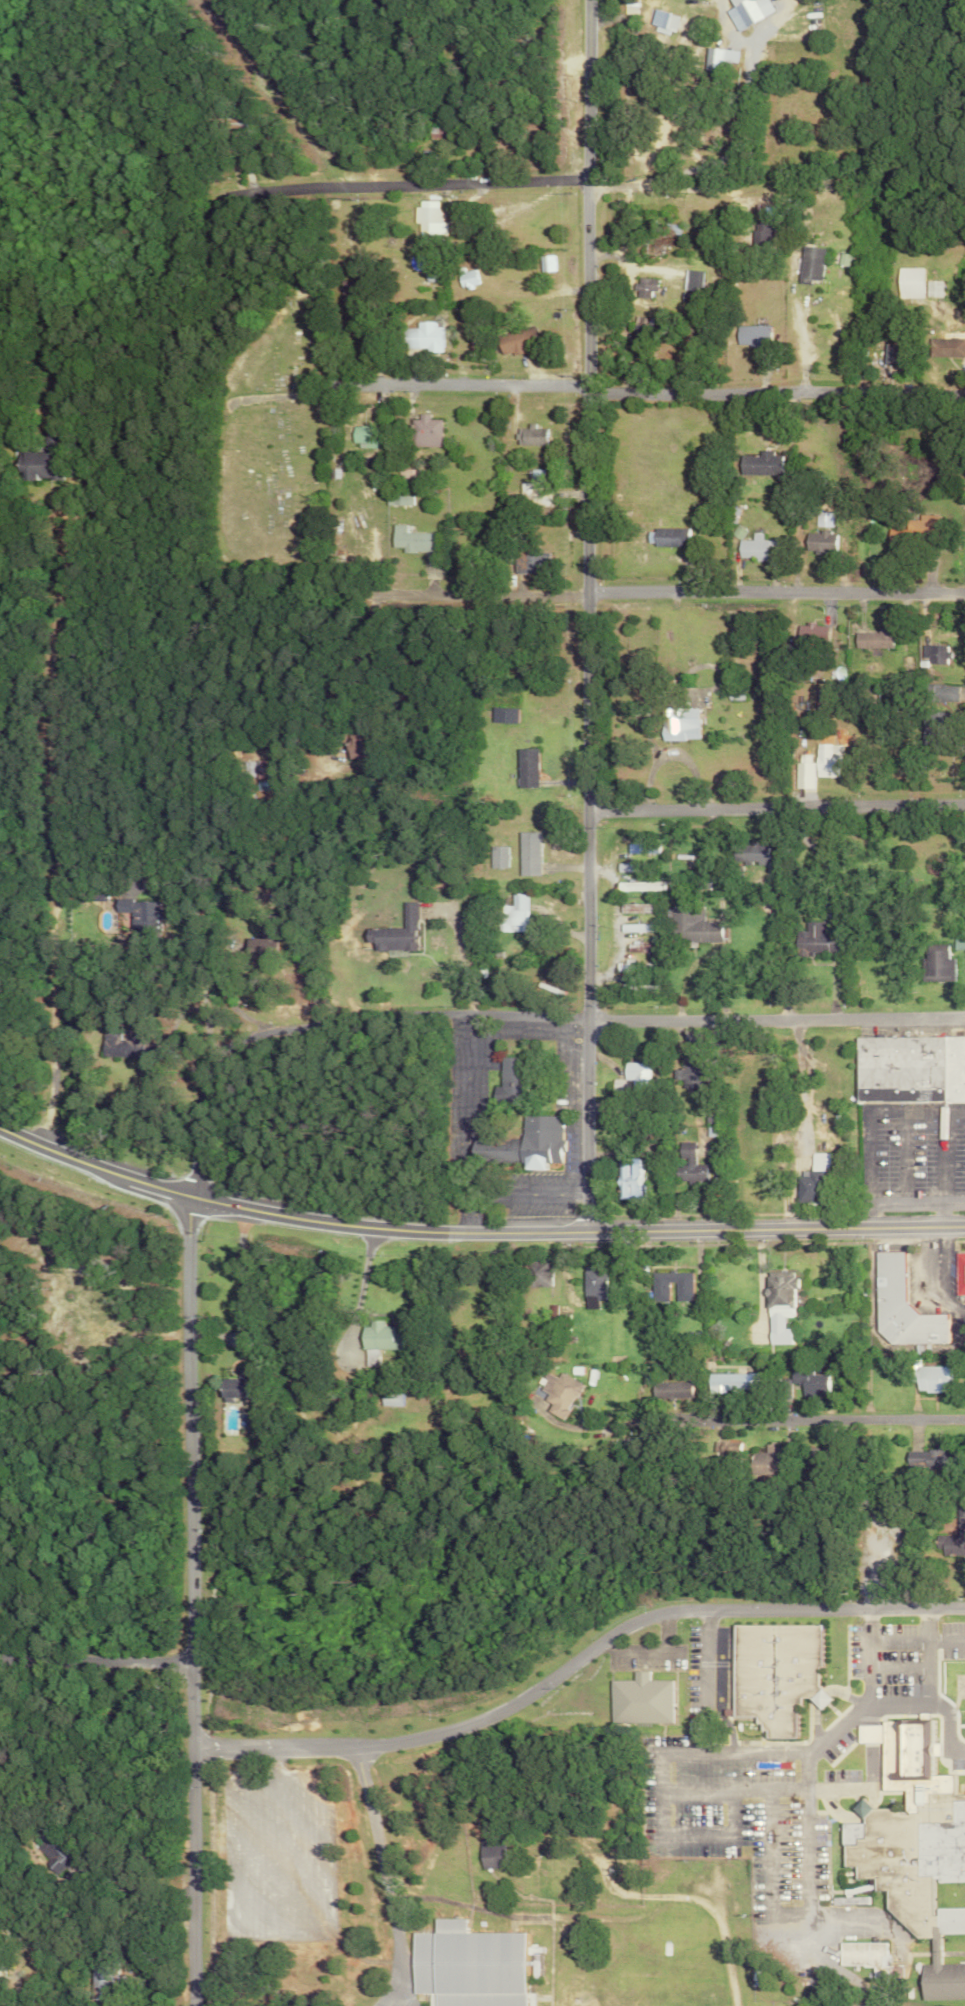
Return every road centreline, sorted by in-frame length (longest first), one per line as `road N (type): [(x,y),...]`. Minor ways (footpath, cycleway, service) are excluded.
road 1 (residential): [(586,1231),(581,0)]
road 2 (primary): [(964,1226),(457,1233),(360,1226),(193,1198),(0,1124)]
road 3 (residential): [(198,2005),(193,1198)]
road 4 (residential): [(196,1752),(355,1749),(469,1727),(526,1698),(618,1631),(663,1612),(964,1608)]
road 5 (residential): [(294,1020),(964,1019)]
road 6 (residential): [(793,387),(364,383),(234,399),(223,407)]
road 7 (residential): [(581,591),(964,592)]
road 8 (residential): [(964,804),(582,811)]
road 9 (residential): [(632,1420),(964,1418)]
road 10 (residential): [(50,1148),(47,821)]
road 11 (residential): [(581,665),(346,662)]
road 12 (residential): [(580,179),(362,185)]
road 13 (residential): [(193,1198),(229,1064),(294,1020)]
road 14 (residential): [(0,1667),(195,1671)]
road 15 (residential): [(964,397),(793,387)]
road 16 (residential): [(746,189),(580,189)]

